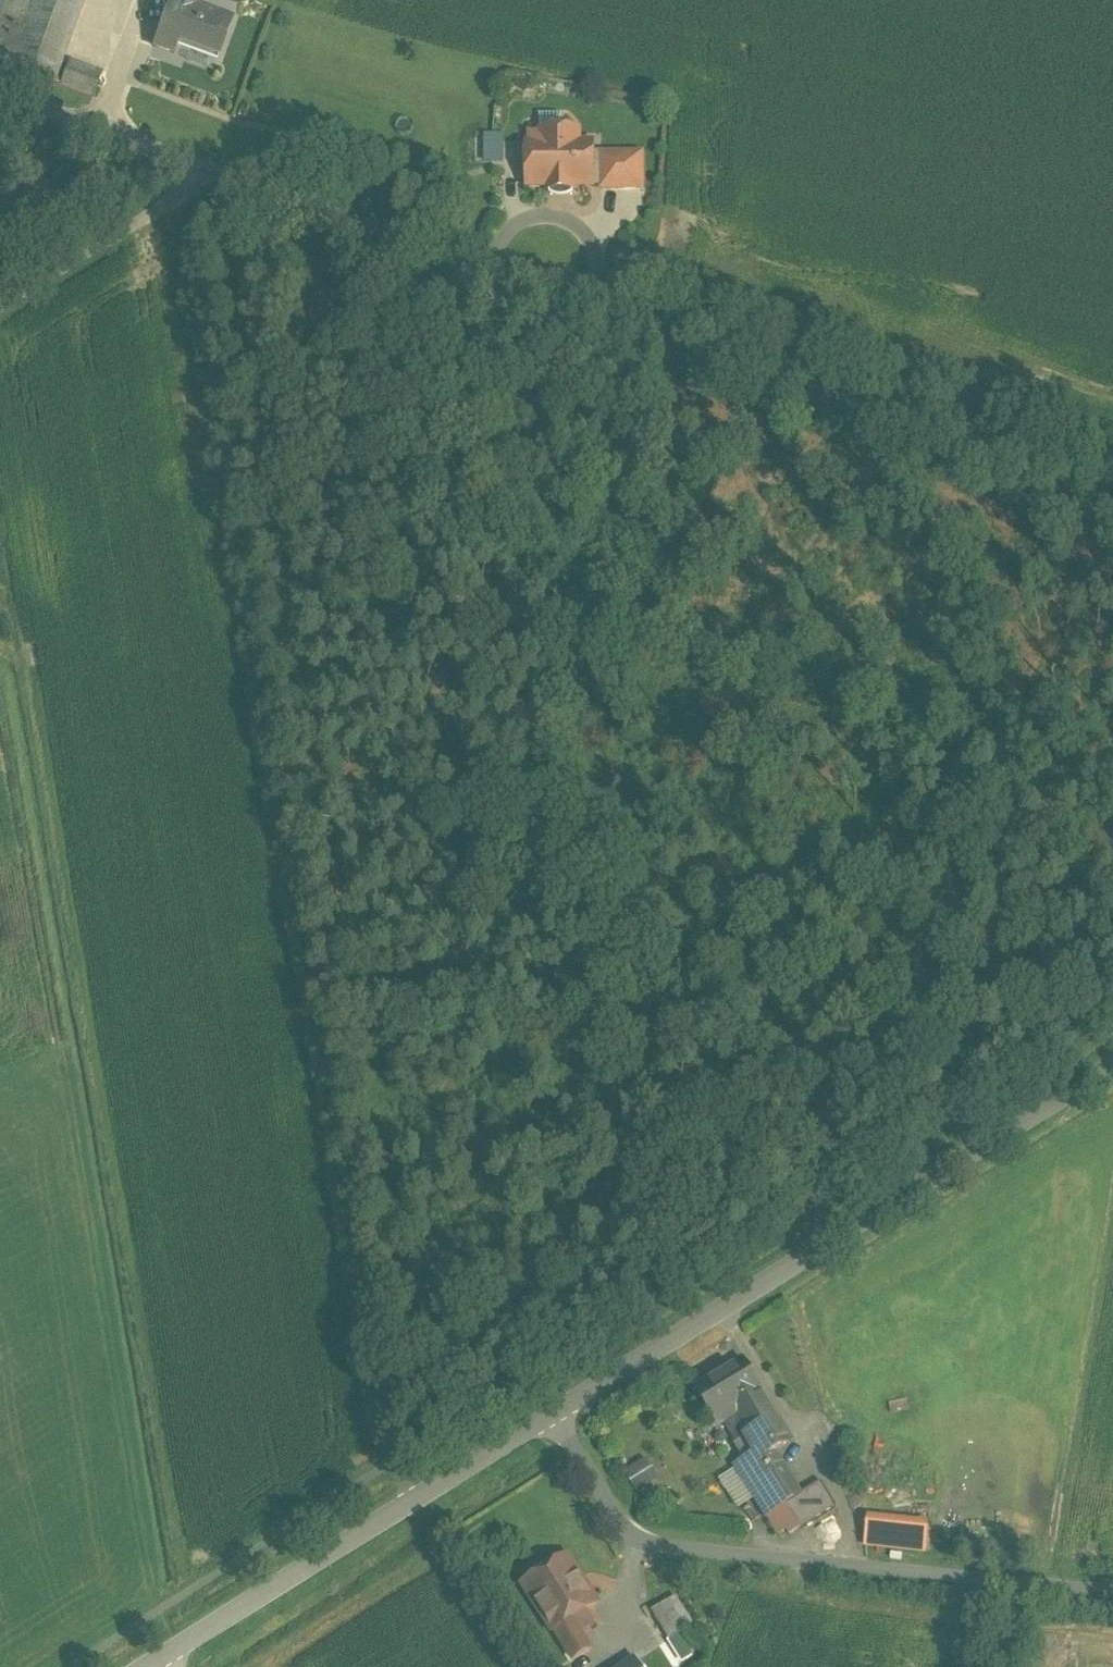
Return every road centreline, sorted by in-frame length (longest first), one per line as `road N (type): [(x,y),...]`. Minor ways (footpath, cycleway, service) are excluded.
road 1 (unclassified): [(1112,502),(201,166),(0,101)]
road 2 (tertiary): [(554,1415),(1112,1066)]
road 3 (unclassified): [(1112,1595),(650,1548),(622,1530),(554,1415)]
road 4 (tertiary): [(148,1666),(554,1415)]

